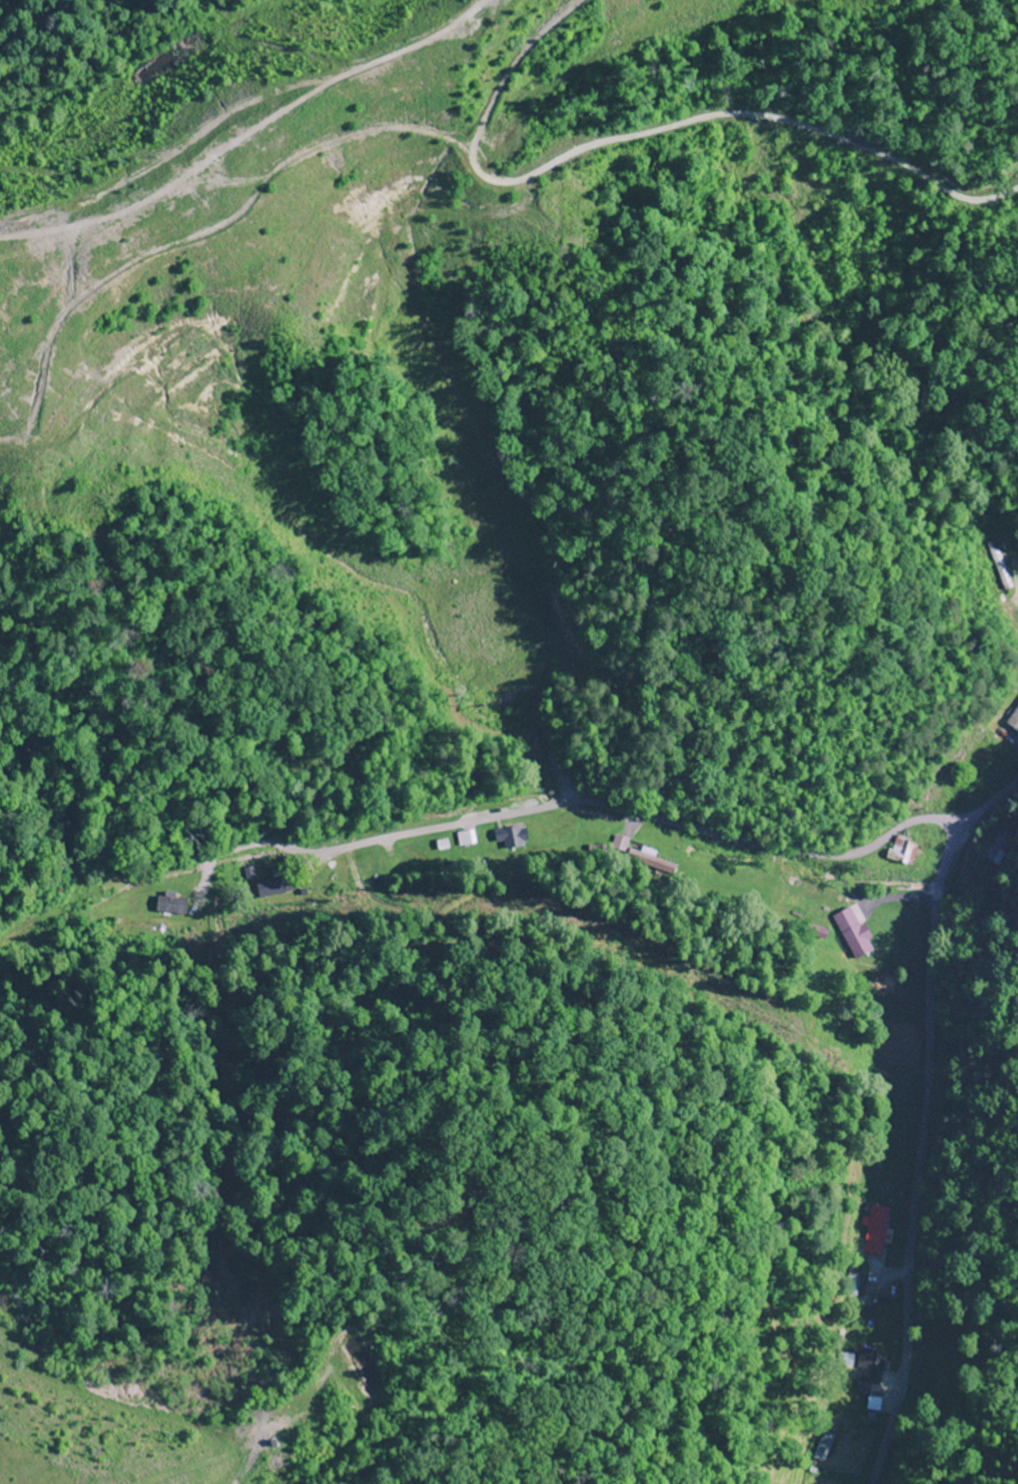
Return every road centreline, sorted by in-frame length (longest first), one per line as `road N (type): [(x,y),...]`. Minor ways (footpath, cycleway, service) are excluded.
road 1 (residential): [(871,1483),(906,1360),(907,1264),(944,878),(961,834),(1017,777)]
road 2 (residential): [(931,984),(463,936),(276,867)]

